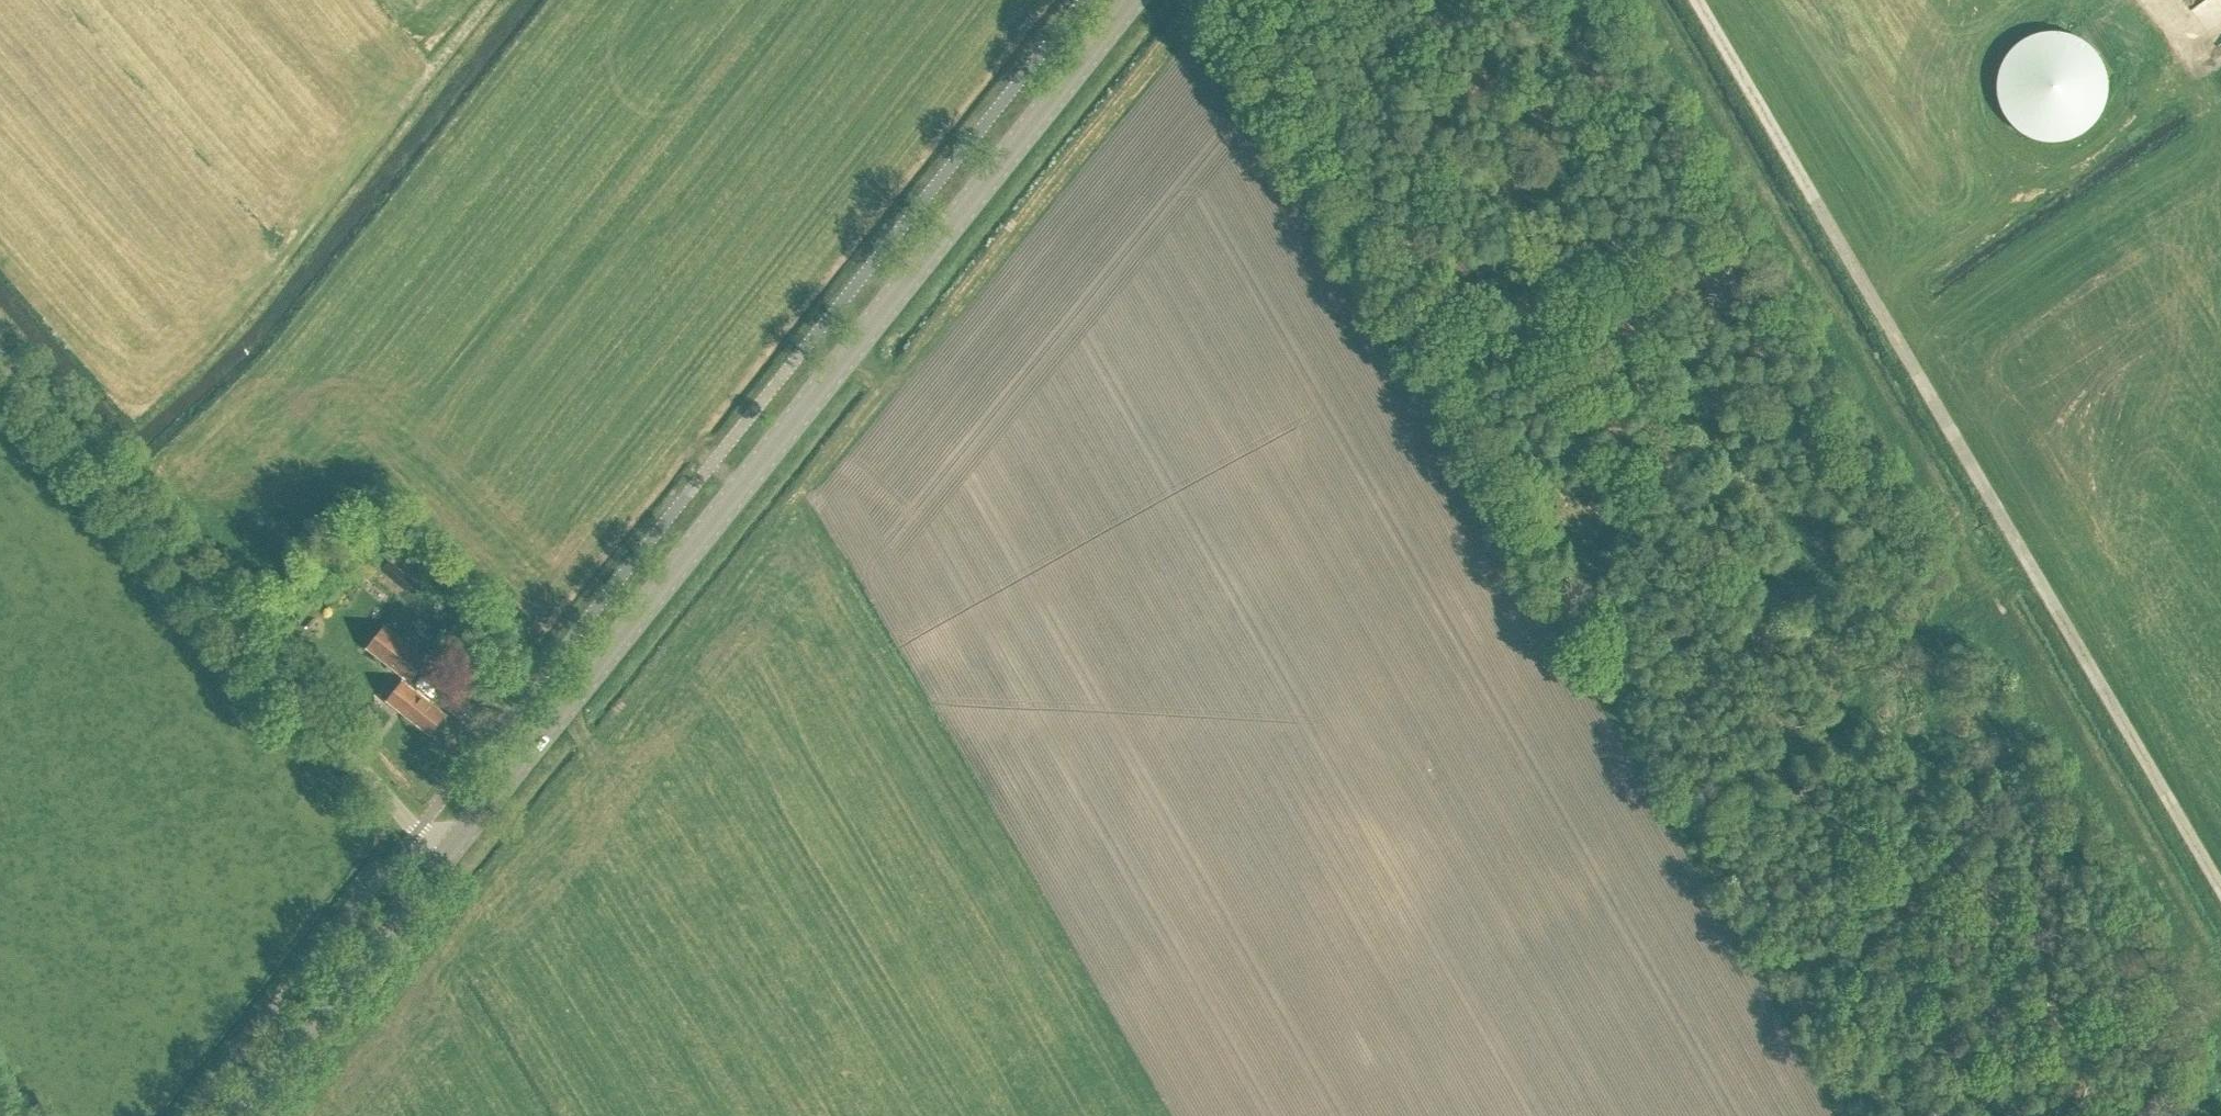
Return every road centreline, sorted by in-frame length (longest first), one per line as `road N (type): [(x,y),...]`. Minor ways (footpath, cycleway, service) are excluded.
road 1 (primary): [(444,856),(1133,0)]
road 2 (unclassified): [(444,856),(0,352)]
road 3 (primary): [(235,1115),(444,856)]

